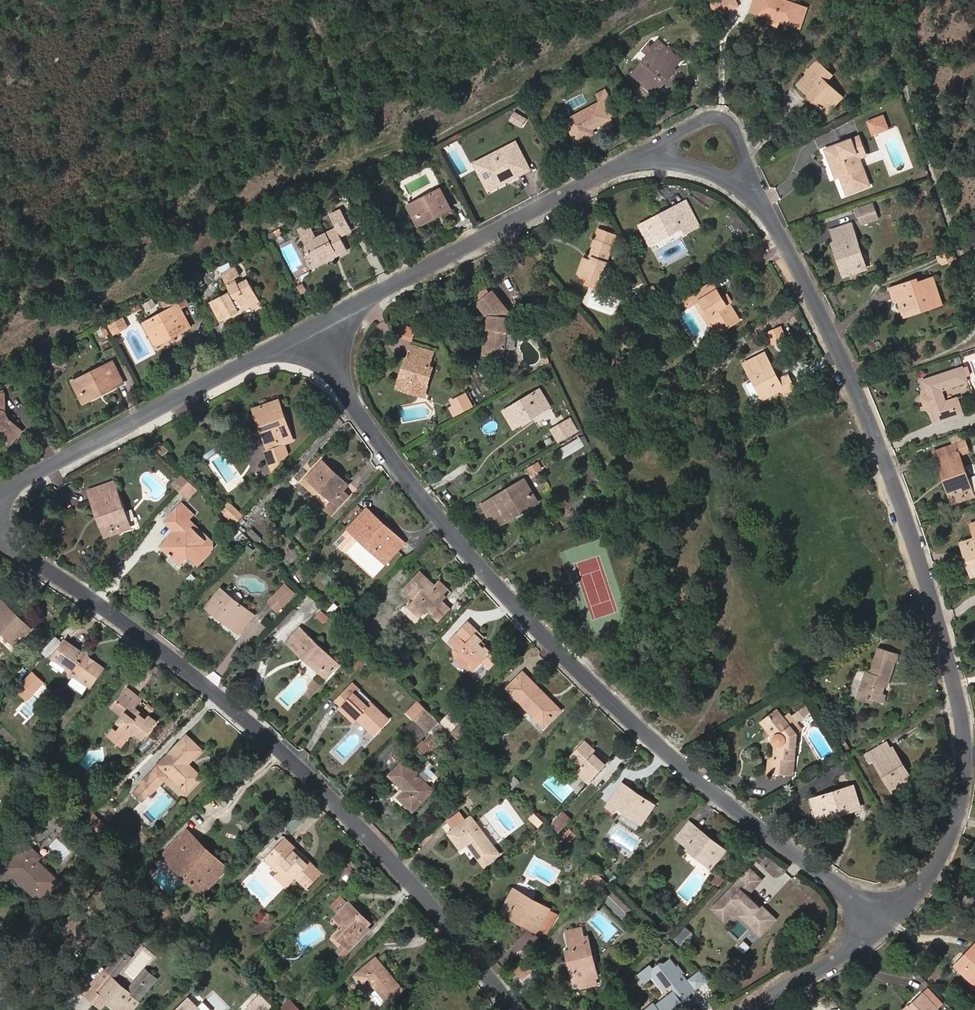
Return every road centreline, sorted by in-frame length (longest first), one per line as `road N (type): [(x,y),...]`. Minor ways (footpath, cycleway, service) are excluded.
road 1 (residential): [(310,332),(441,520),(570,663),(743,815),(889,924)]
road 2 (residential): [(762,203),(894,478),(959,700),(965,759),(953,832),(924,887),(889,924)]
road 3 (residential): [(0,536),(247,718),(427,898),(513,1009)]
road 4 (residential): [(310,332),(627,163)]
road 5 (residential): [(0,494),(310,332)]
road 6 (residential): [(627,163),(717,118),(736,133),(762,203)]
road 7 (residential): [(889,924),(751,1009)]
road 8 (residential): [(627,163),(694,167),(762,203)]

